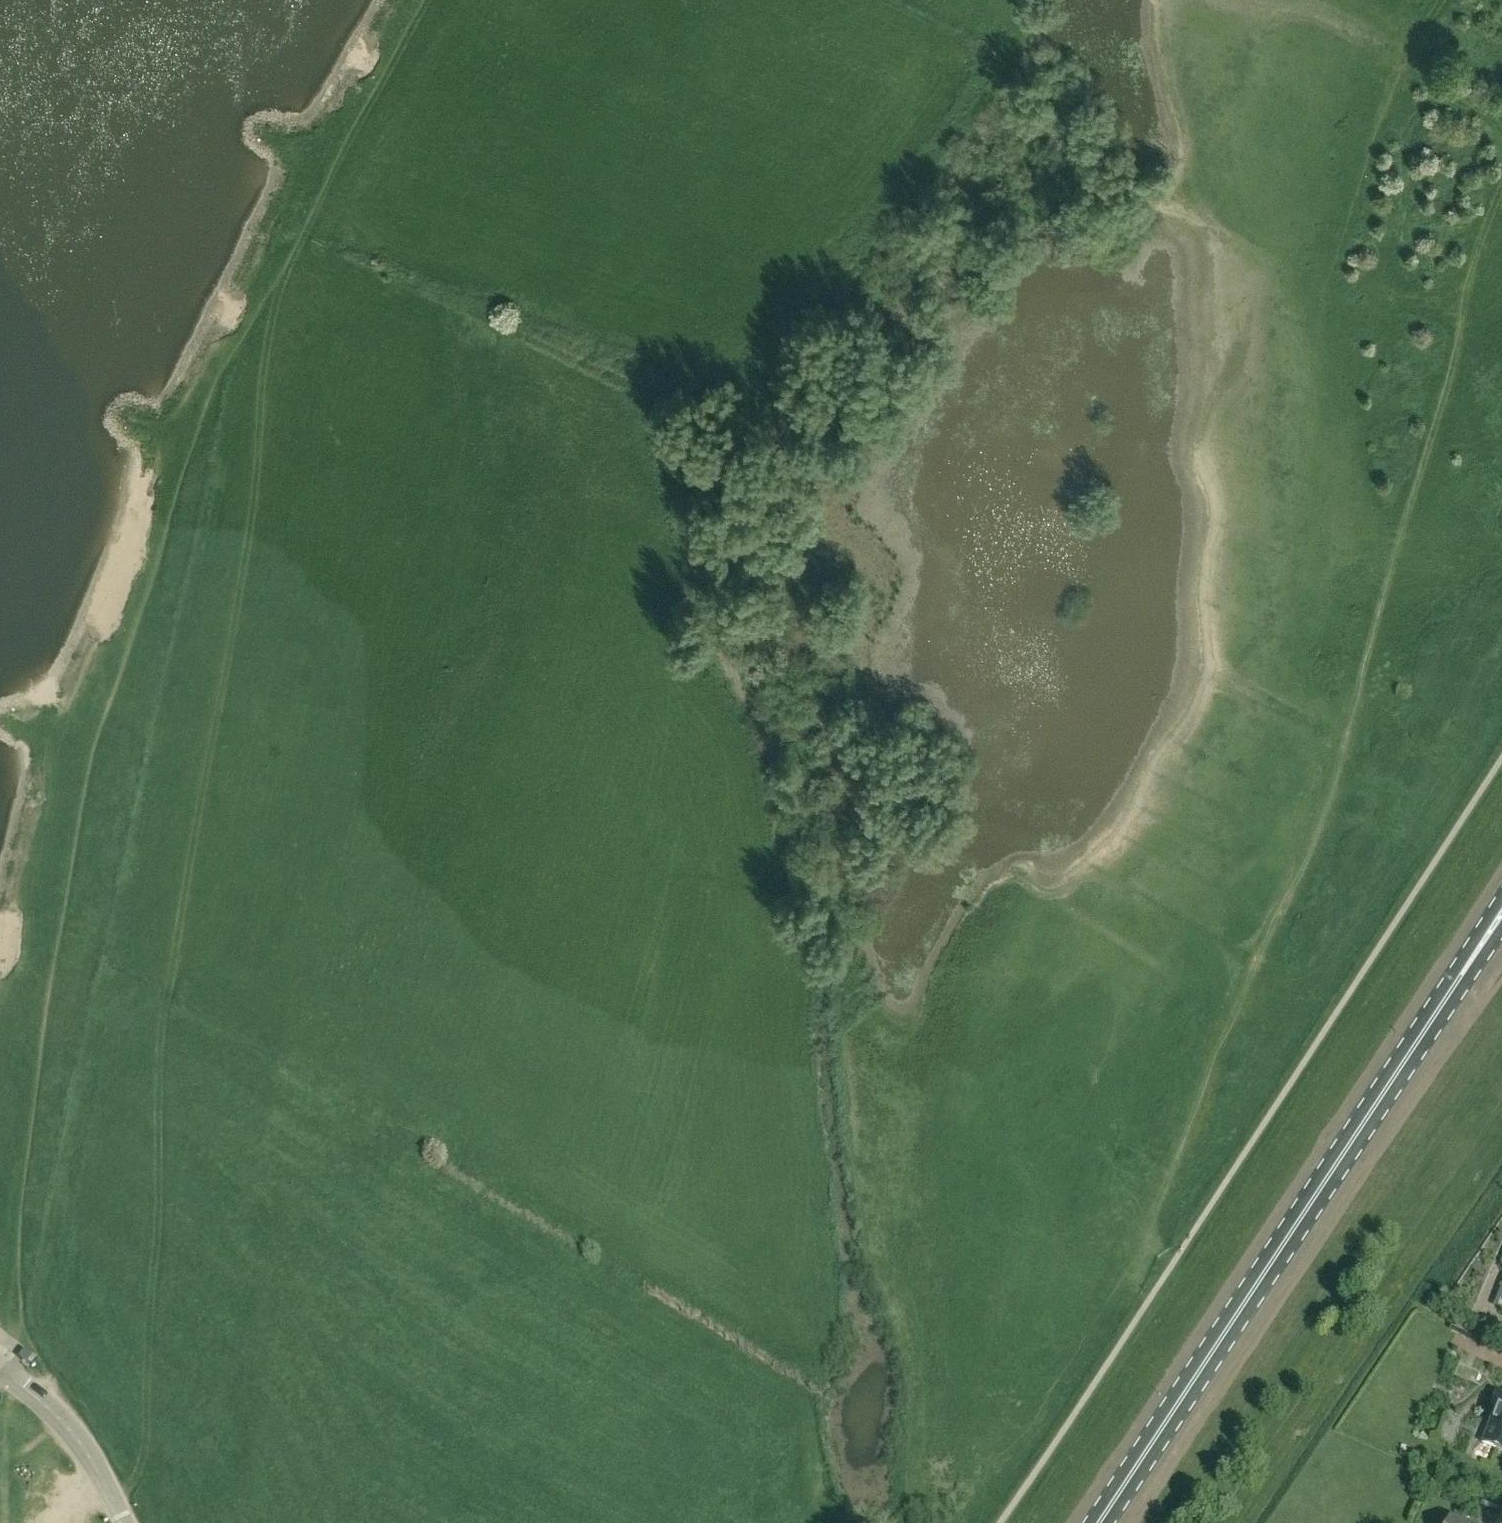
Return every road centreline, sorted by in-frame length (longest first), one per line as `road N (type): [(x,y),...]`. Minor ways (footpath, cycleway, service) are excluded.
road 1 (primary): [(1098,1522),(1501,912)]
road 2 (tertiary): [(123,1522),(62,1416),(0,1373)]

